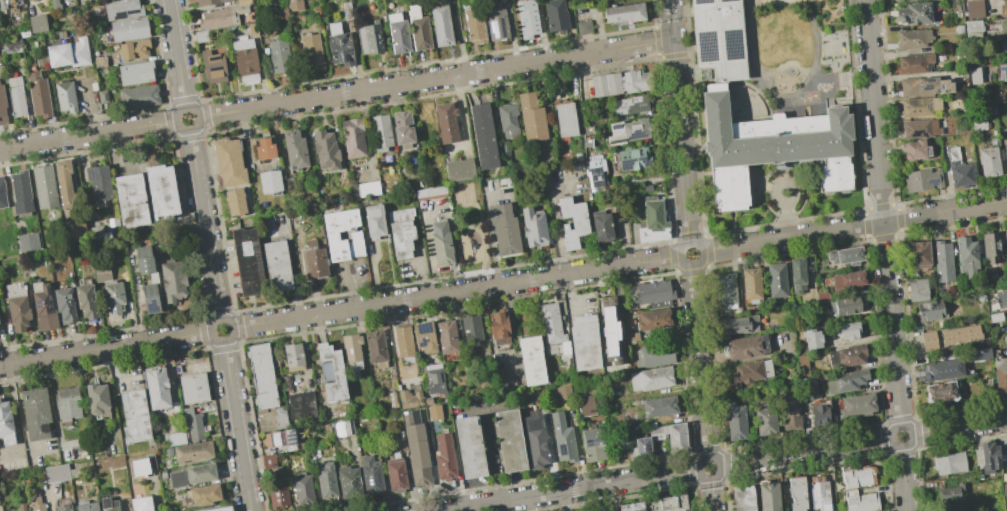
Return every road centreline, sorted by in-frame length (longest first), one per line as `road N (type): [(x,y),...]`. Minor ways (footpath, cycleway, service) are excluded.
road 1 (residential): [(198,118),(673,40)]
road 2 (residential): [(232,328),(681,256)]
road 3 (residential): [(440,510),(698,470)]
road 4 (residential): [(670,0),(689,244)]
road 5 (residential): [(865,0),(883,222)]
road 6 (residential): [(0,366),(211,331)]
road 7 (residential): [(883,222),(900,426)]
road 8 (residential): [(693,264),(708,458)]
road 9 (residential): [(189,129),(220,319)]
road 10 (residential): [(701,253),(883,222)]
road 11 (residential): [(0,150),(178,121)]
road 12 (residential): [(718,467),(891,439)]
road 13 (residential): [(224,340),(251,510)]
road 14 (residential): [(883,222),(1006,202)]

